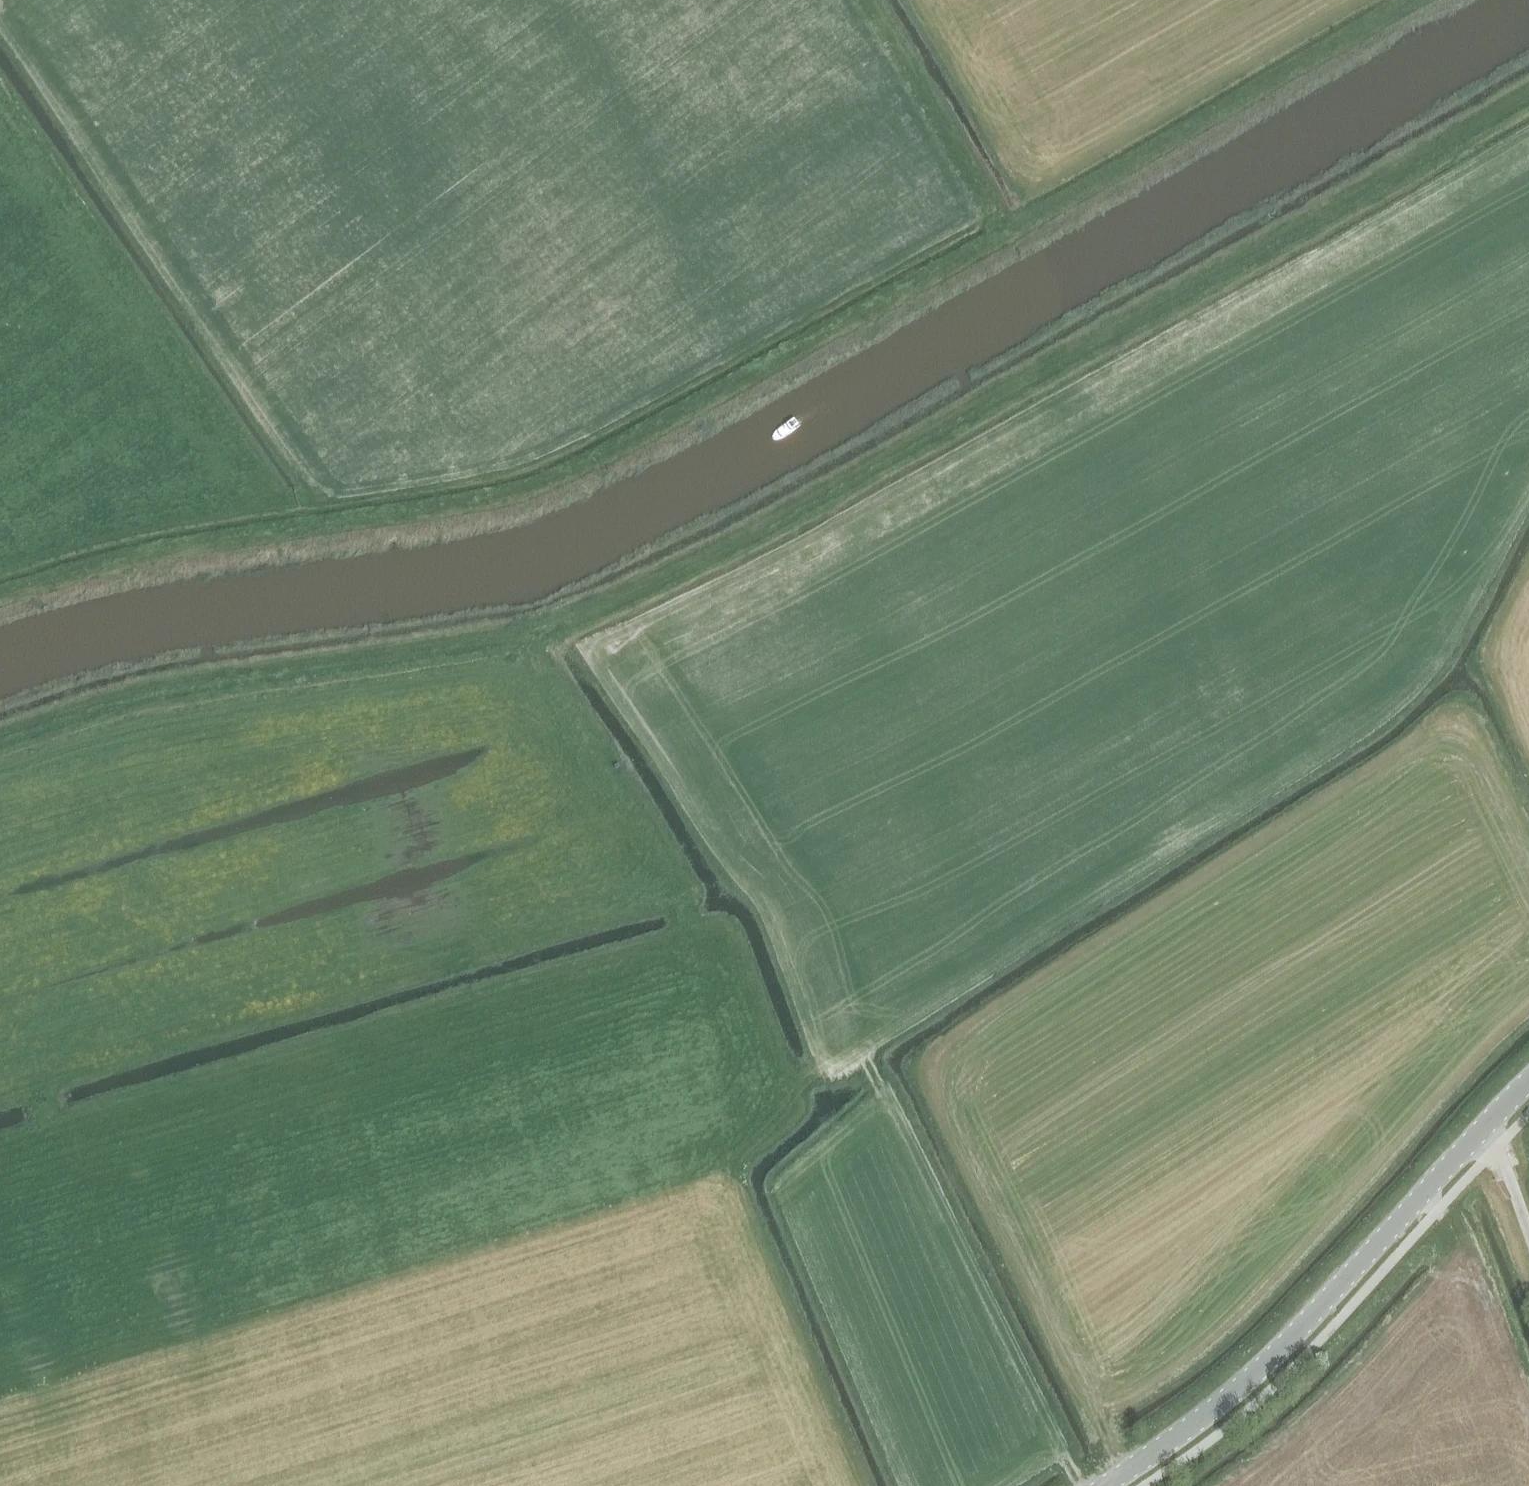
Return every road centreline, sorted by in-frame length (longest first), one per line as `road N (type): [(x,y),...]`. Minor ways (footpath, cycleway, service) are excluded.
road 1 (tertiary): [(1106,1485),(1223,1402),(1290,1339),(1528,1083)]

